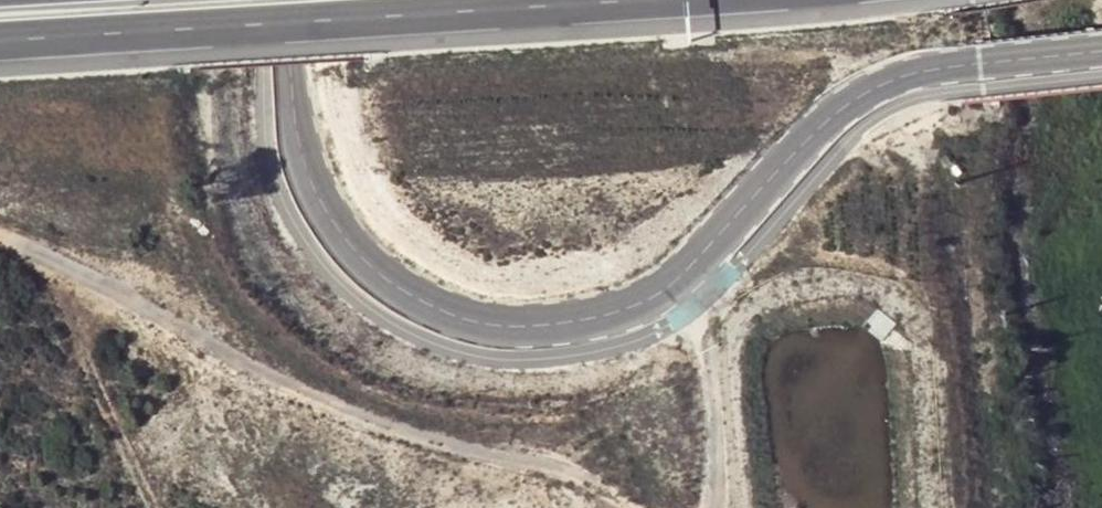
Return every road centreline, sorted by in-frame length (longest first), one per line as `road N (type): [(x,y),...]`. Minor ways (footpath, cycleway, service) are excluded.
road 1 (tertiary): [(1101,52),(890,78),(835,112),(675,281),(582,319),(492,324),(400,287),(341,235),(305,146),(288,0)]
road 2 (track): [(629,507),(575,474),(451,445),(325,403),(0,238)]
road 3 (trunk): [(0,42),(634,0)]
road 4 (track): [(675,281),(698,303),(707,349),(714,507)]

